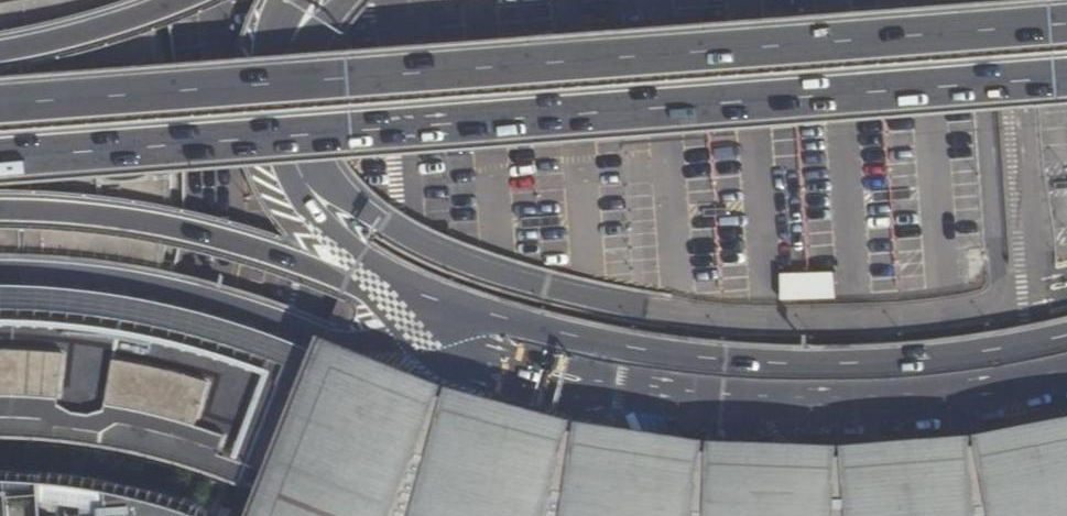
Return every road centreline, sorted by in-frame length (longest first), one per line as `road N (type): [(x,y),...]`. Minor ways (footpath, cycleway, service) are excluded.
road 1 (secondary): [(0,165),(1066,83)]
road 2 (secondary): [(1066,29),(0,110)]

